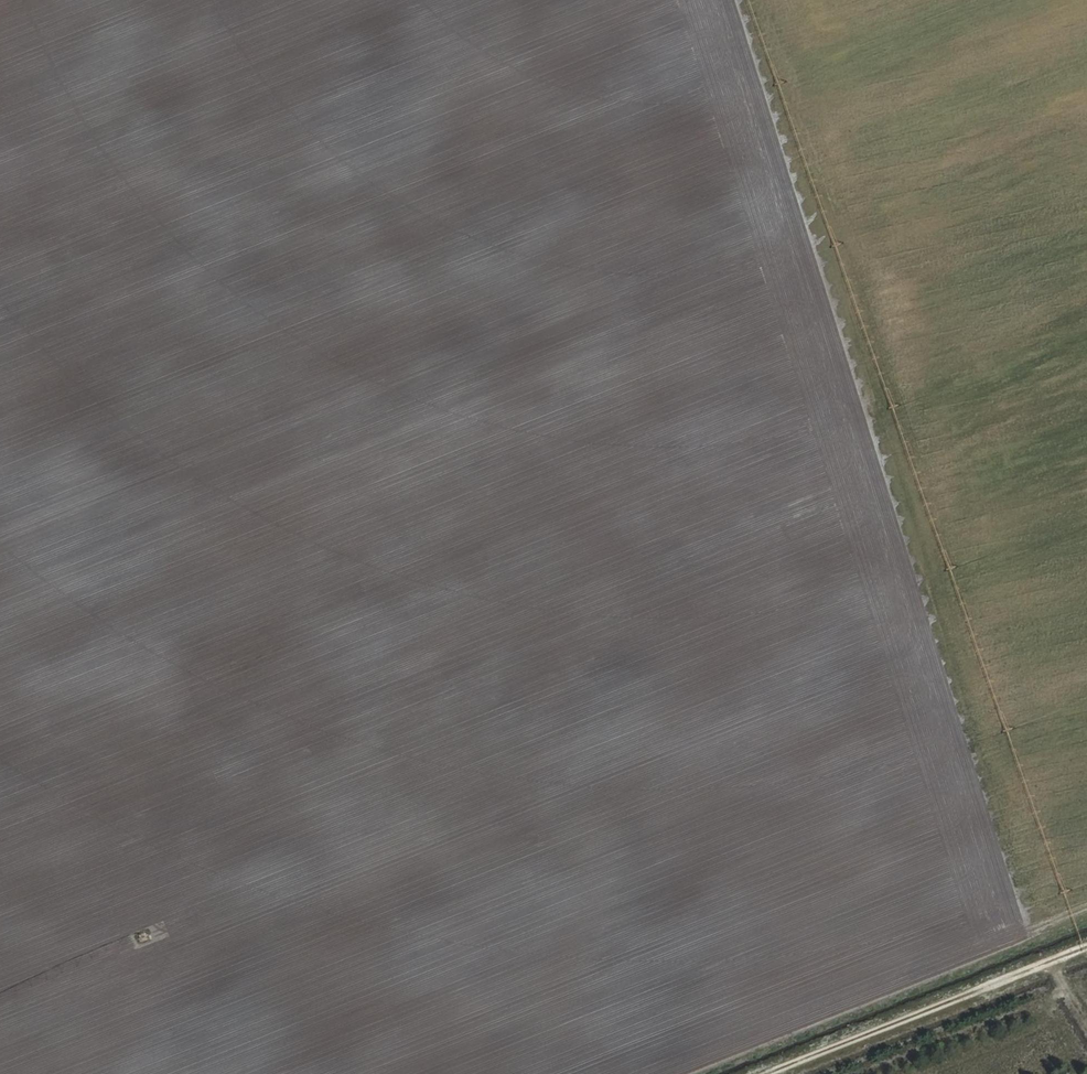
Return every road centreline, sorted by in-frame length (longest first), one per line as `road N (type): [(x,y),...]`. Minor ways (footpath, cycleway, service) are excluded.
road 1 (track): [(774,1073),(1086,951)]

